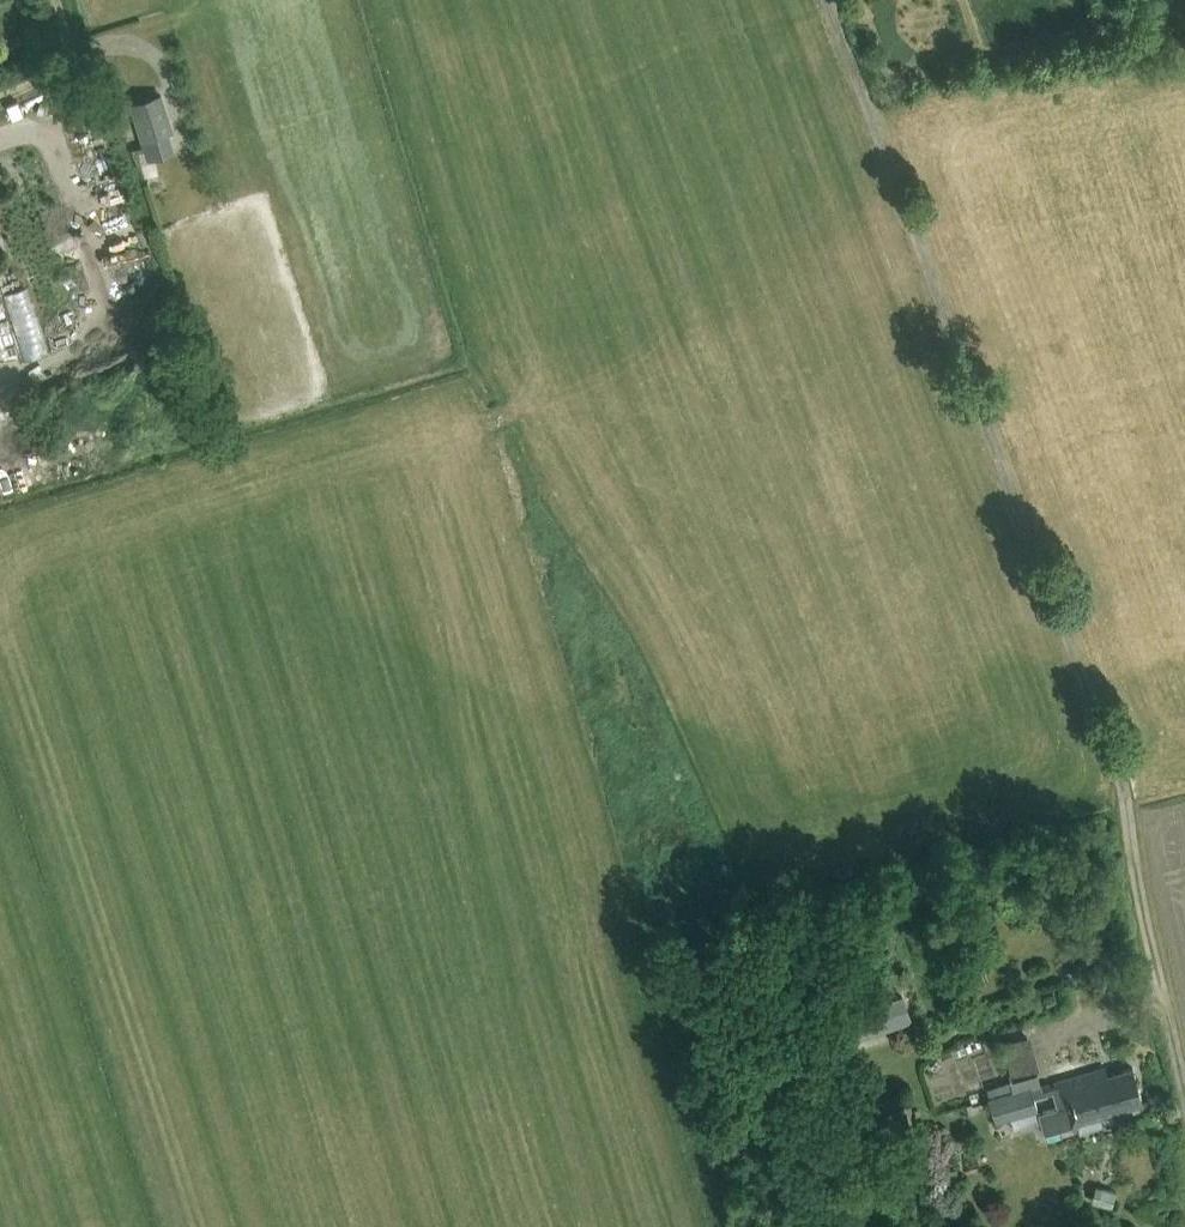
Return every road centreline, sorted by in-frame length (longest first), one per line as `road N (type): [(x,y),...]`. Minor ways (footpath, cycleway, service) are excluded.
road 1 (track): [(1184,1109),(1143,942),(1112,745),(833,0)]
road 2 (track): [(0,103),(74,69),(53,0)]

